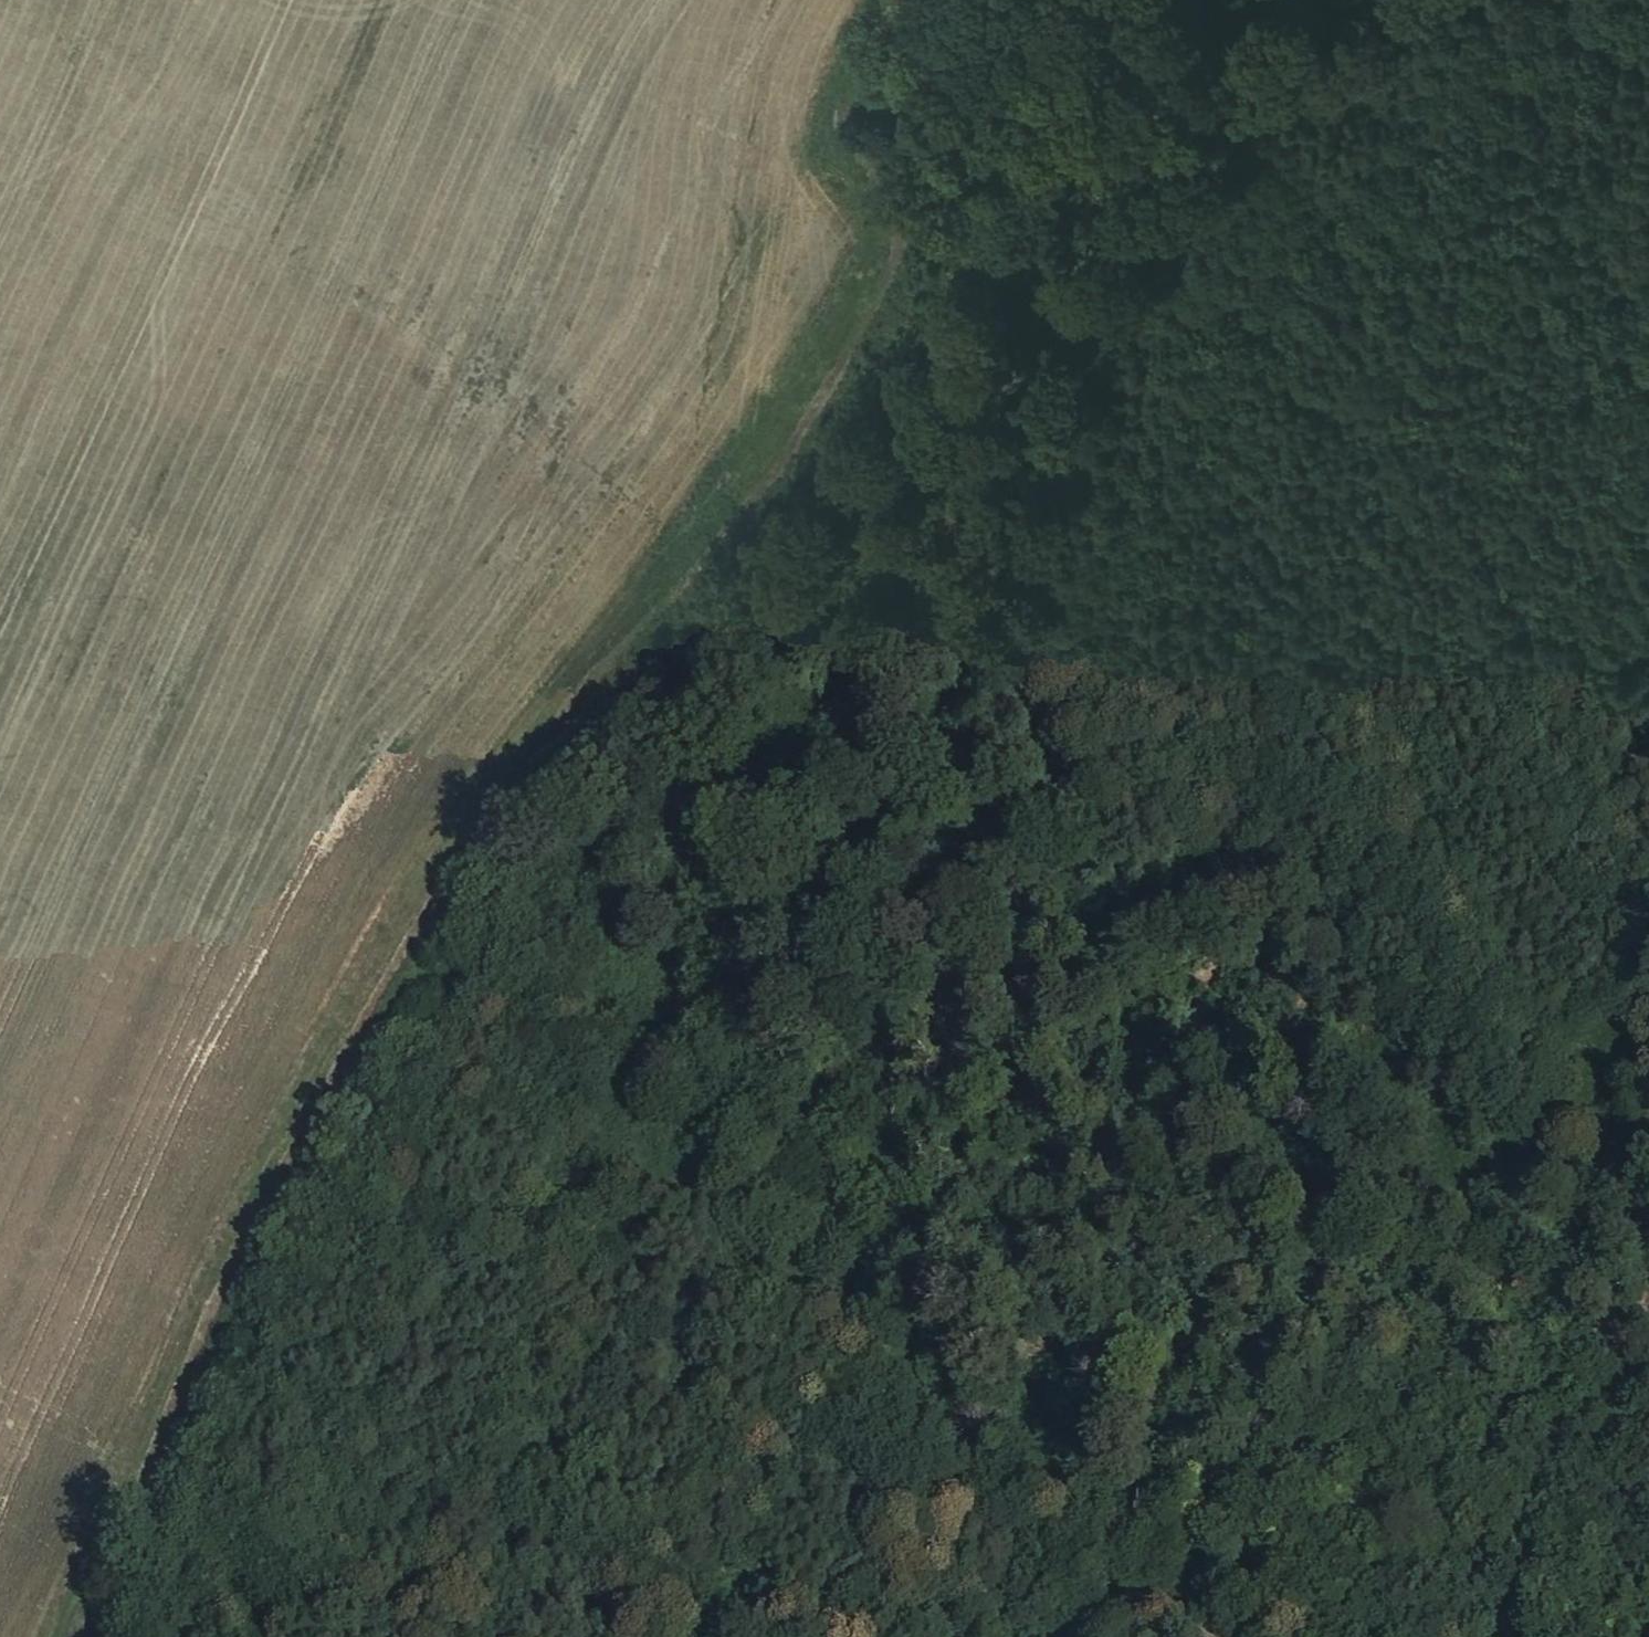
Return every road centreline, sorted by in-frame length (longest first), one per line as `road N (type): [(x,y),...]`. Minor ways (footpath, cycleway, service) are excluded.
road 1 (track): [(921,1288),(890,1196),(821,1130),(838,1095),(820,991)]
road 2 (track): [(1226,1636),(1045,1494),(1012,1461),(990,1421)]

